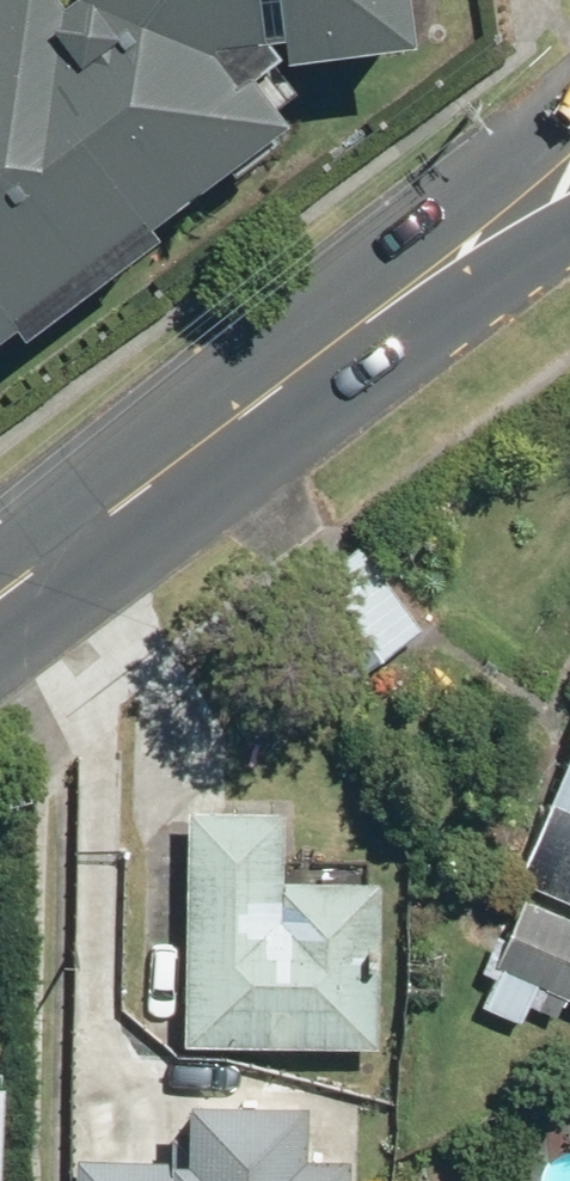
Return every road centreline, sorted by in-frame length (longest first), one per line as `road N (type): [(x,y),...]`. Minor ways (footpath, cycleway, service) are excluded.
road 1 (tertiary): [(467,250),(0,597)]
road 2 (tertiary): [(467,250),(569,135)]

